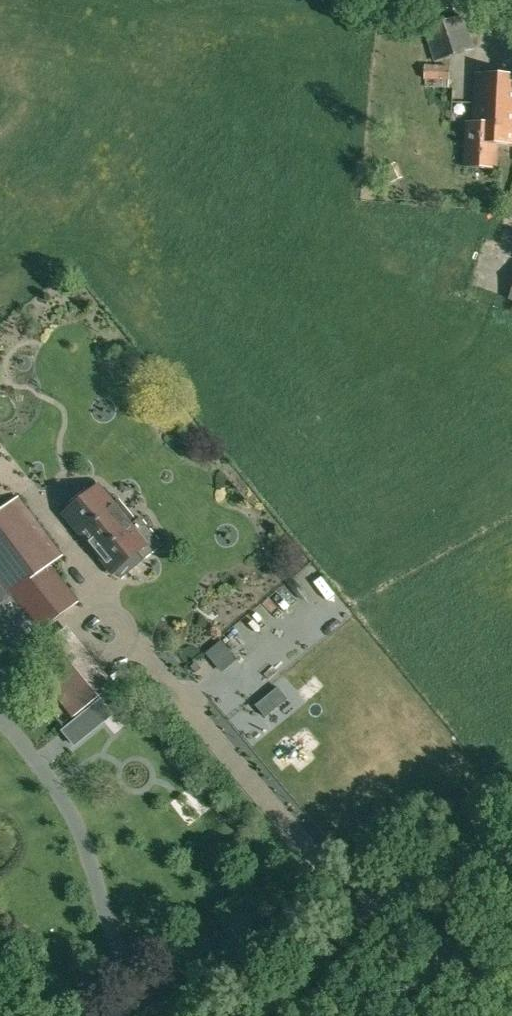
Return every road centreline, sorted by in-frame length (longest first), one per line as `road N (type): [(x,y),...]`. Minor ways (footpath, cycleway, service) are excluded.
road 1 (unclassified): [(247,1015),(399,897),(511,854)]

